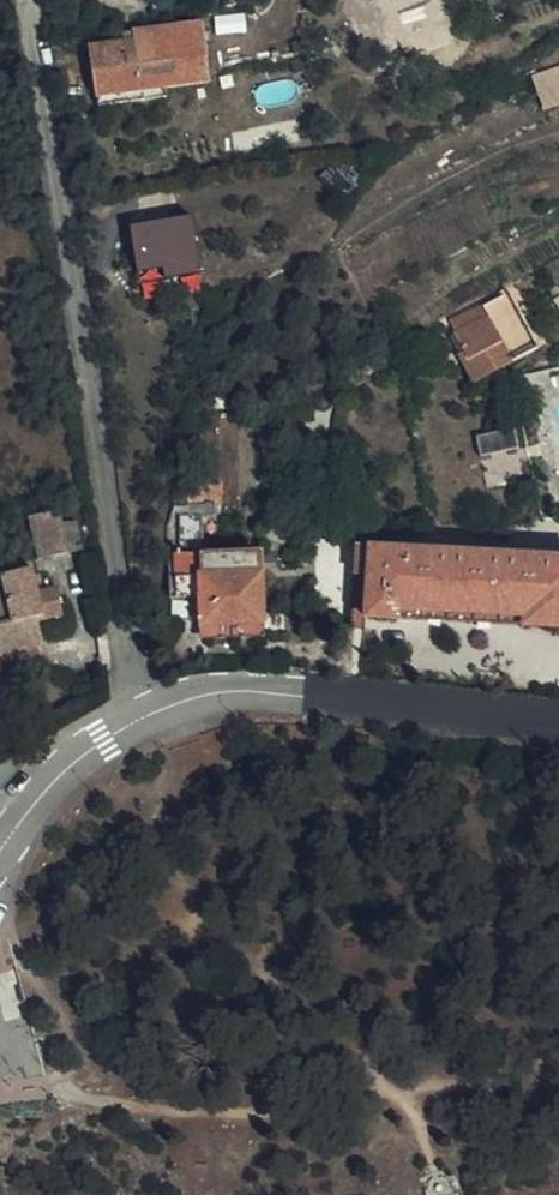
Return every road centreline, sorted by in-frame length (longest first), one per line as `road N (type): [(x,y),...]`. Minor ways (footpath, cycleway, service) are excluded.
road 1 (residential): [(28,2),(130,676),(148,716)]
road 2 (tertiary): [(558,727),(253,697),(148,716)]
road 3 (tertiary): [(148,716),(73,765),(0,846)]

